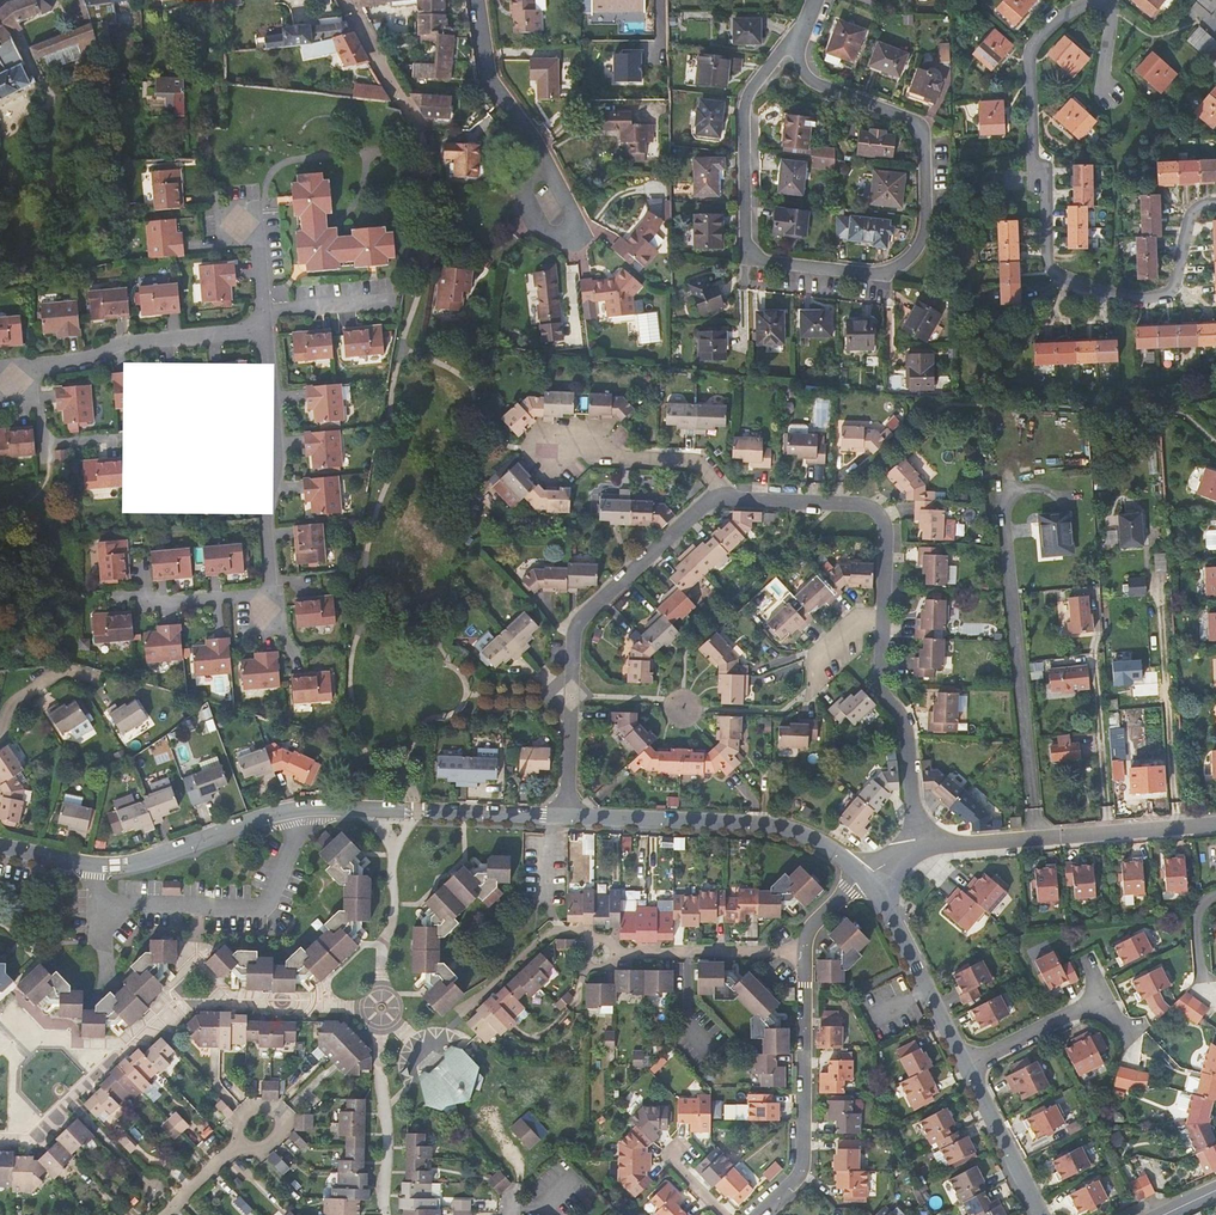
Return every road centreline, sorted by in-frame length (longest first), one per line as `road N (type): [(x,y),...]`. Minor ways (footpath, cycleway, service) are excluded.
road 1 (residential): [(788,54),(748,101),(748,238),(770,258),(905,269),(930,248),(936,228),(930,140),(913,121),(808,81)]
road 2 (residential): [(566,816),(303,808),(118,864),(0,846)]
road 3 (residential): [(1043,1214),(860,873)]
road 4 (residential): [(860,873),(819,843),(770,825),(566,816)]
road 5 (residential): [(917,847),(1215,822)]
road 6 (residential): [(762,1214),(803,1164),(805,952)]
road 7 (residential): [(725,492),(877,505),(890,524),(885,621)]
road 8 (residential): [(13,383),(124,347),(264,336)]
road 9 (residential): [(572,676),(579,619),(704,502),(725,492)]
road 10 (residential): [(885,621),(881,681),(907,726),(917,847)]
road 11 (residential): [(601,954),(805,952)]
road 12 (residential): [(568,445),(606,457),(701,459),(725,492)]
road 13 (residential): [(13,383),(54,446),(121,440)]
road 14 (residential): [(0,736),(20,689),(66,670),(94,677)]

